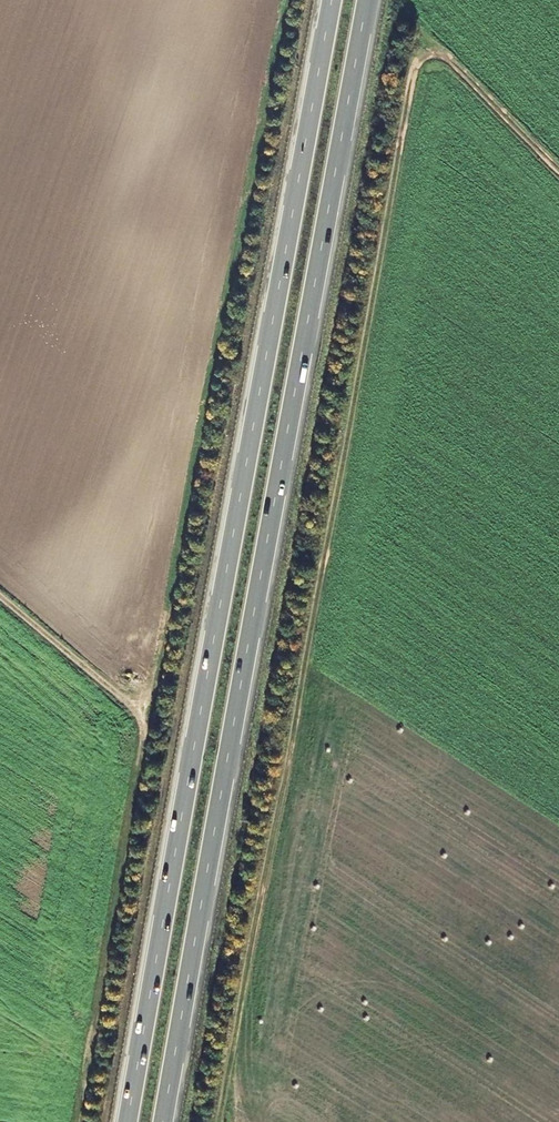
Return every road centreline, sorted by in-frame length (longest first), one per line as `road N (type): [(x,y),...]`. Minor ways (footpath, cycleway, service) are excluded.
road 1 (trunk): [(332,0),(127,1121)]
road 2 (trunk): [(163,1121),(367,0)]
road 3 (track): [(141,715),(0,595)]

